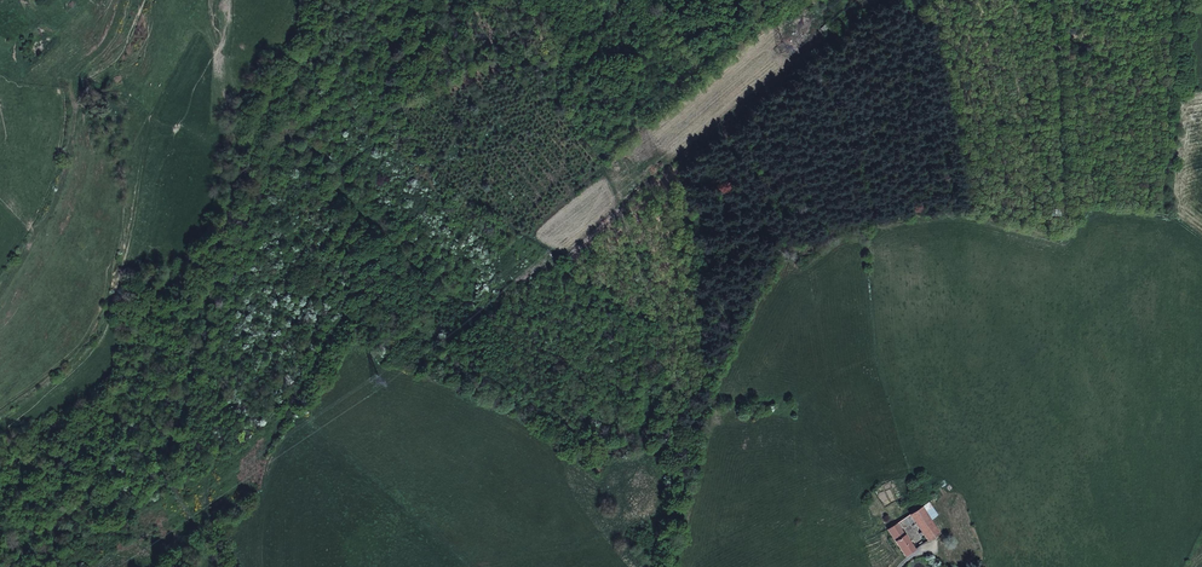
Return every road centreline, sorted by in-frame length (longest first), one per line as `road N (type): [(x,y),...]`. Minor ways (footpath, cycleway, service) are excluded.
road 1 (track): [(237,97),(244,177),(166,468),(219,566)]

